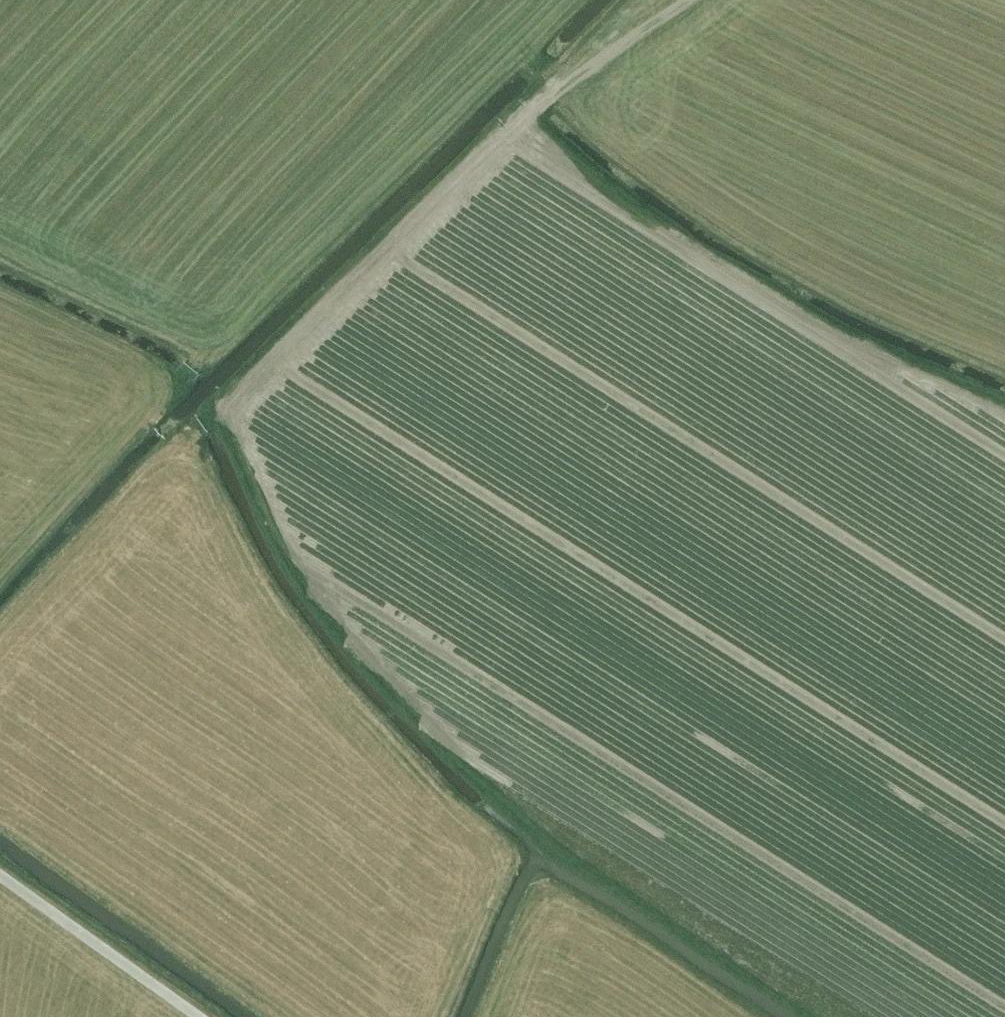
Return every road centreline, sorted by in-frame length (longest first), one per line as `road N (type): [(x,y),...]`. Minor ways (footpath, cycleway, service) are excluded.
road 1 (track): [(0,878),(195,1016)]

